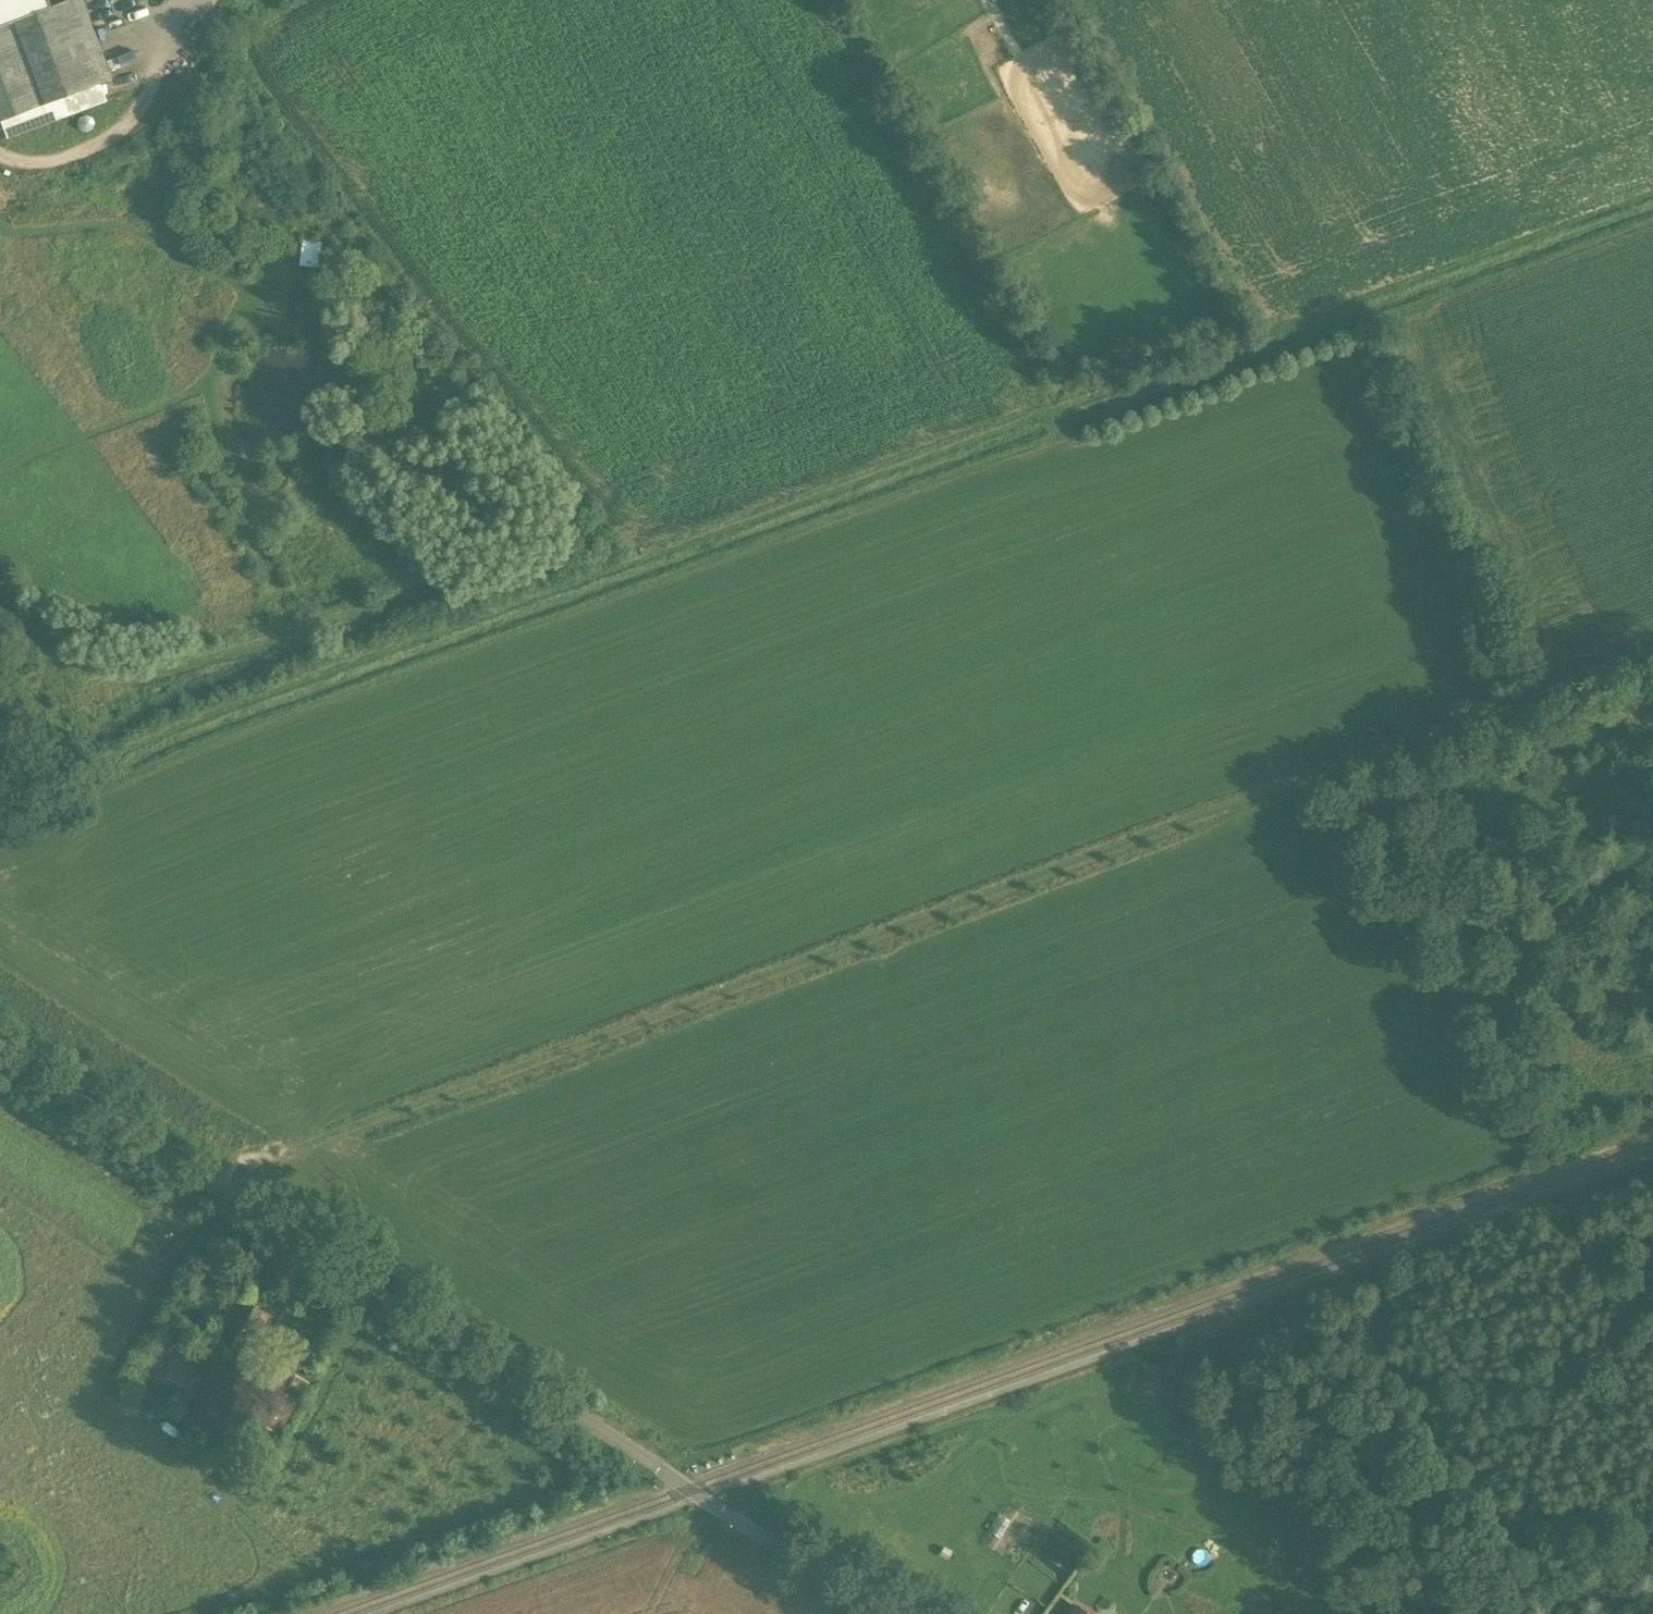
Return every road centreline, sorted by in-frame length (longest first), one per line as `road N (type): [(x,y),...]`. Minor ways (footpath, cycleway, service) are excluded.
road 1 (unclassified): [(888,1613),(0,1042)]

